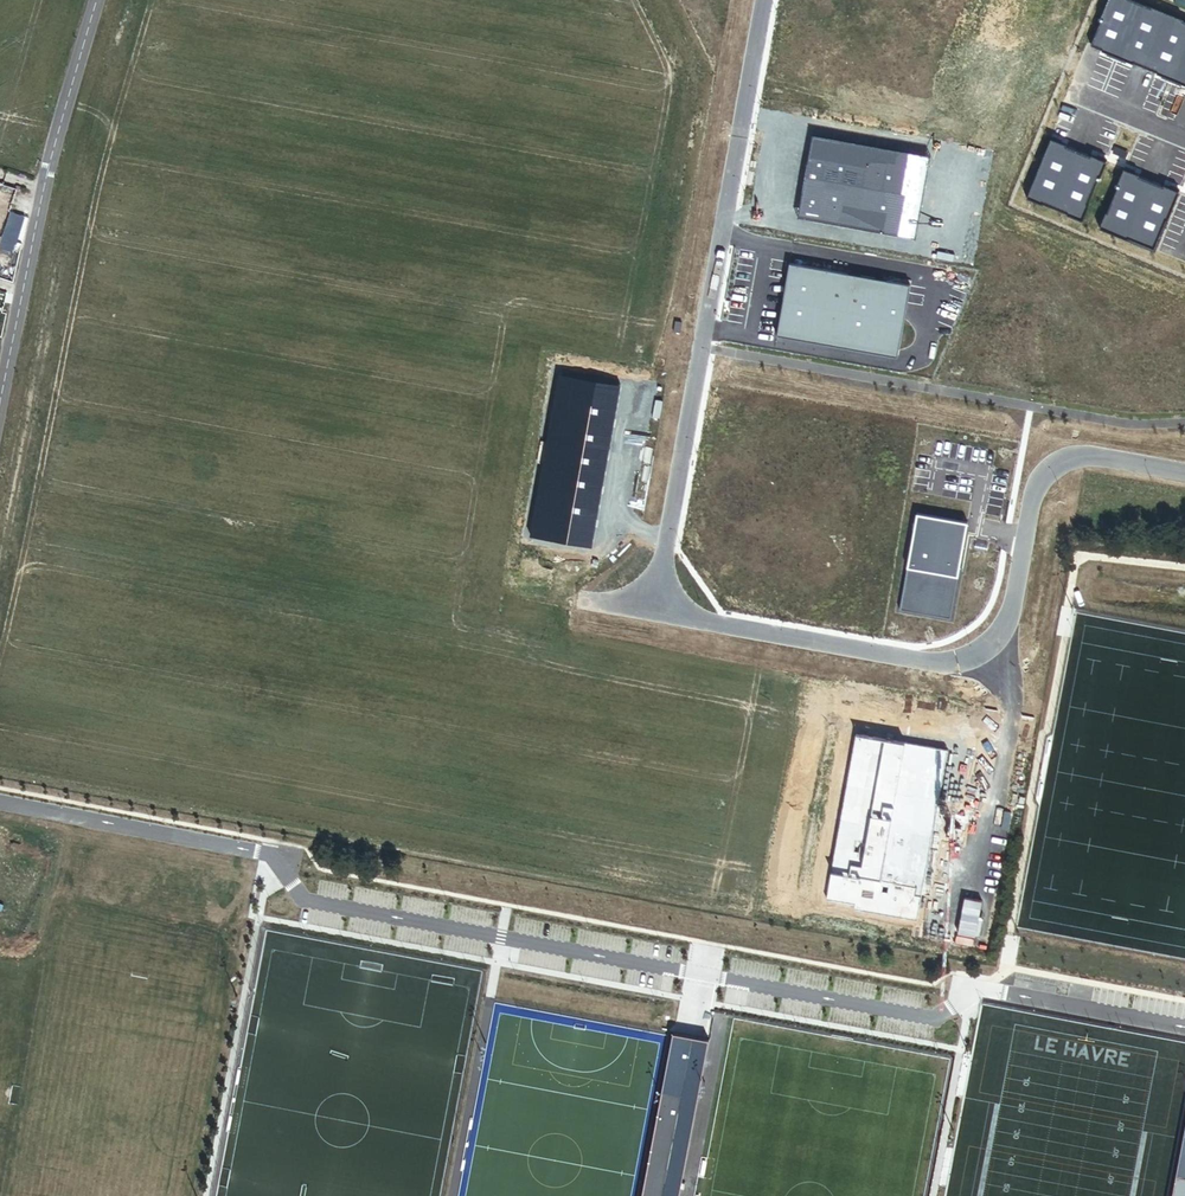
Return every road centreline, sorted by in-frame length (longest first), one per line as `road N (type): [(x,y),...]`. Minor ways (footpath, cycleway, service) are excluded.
road 1 (unclassified): [(766,0),(659,610),(930,662),(962,660),(990,647),(1011,609),(1042,475),(1072,455),(1184,472)]
road 2 (unclassified): [(0,393),(57,128),(98,0)]

